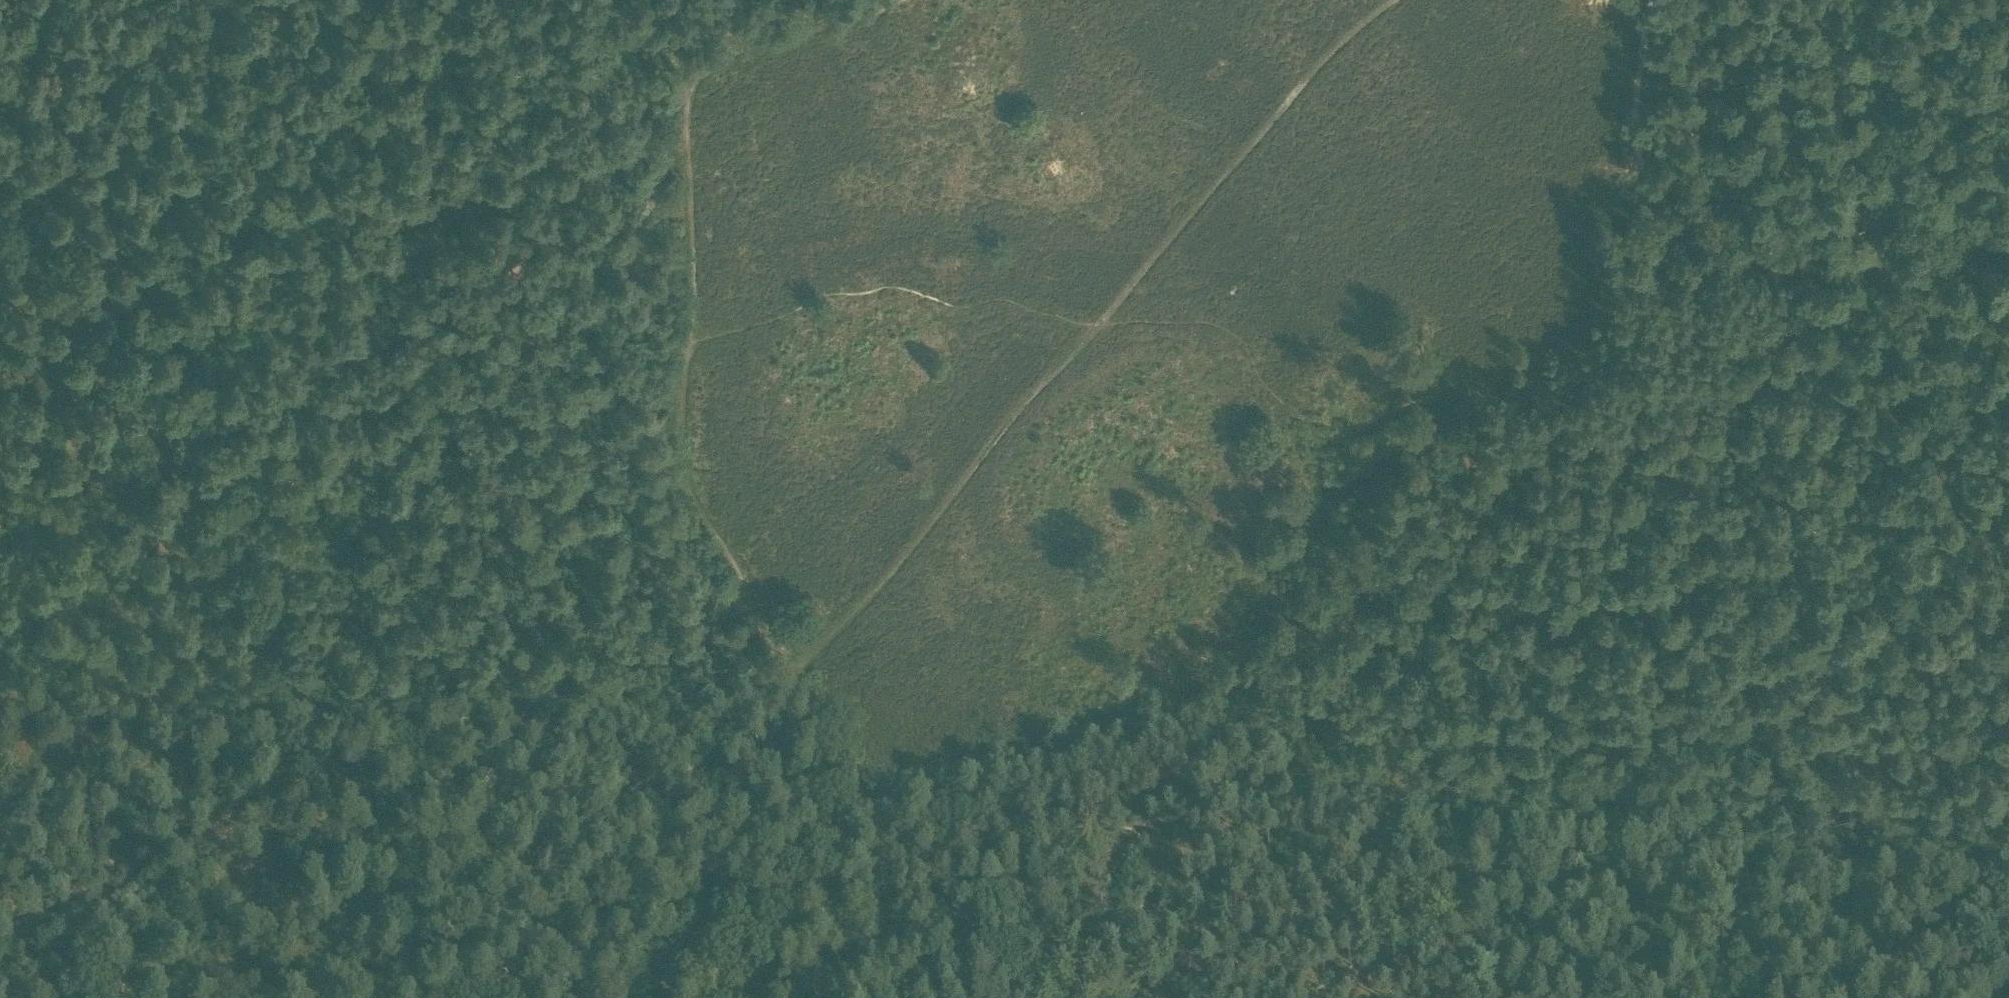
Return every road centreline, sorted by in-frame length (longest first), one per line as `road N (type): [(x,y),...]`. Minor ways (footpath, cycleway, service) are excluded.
road 1 (track): [(1501,997),(1296,735),(1420,609),(1467,535),(1562,496),(1622,458),(1724,392),(1810,311),(2008,255)]
road 2 (track): [(285,670),(0,826)]

